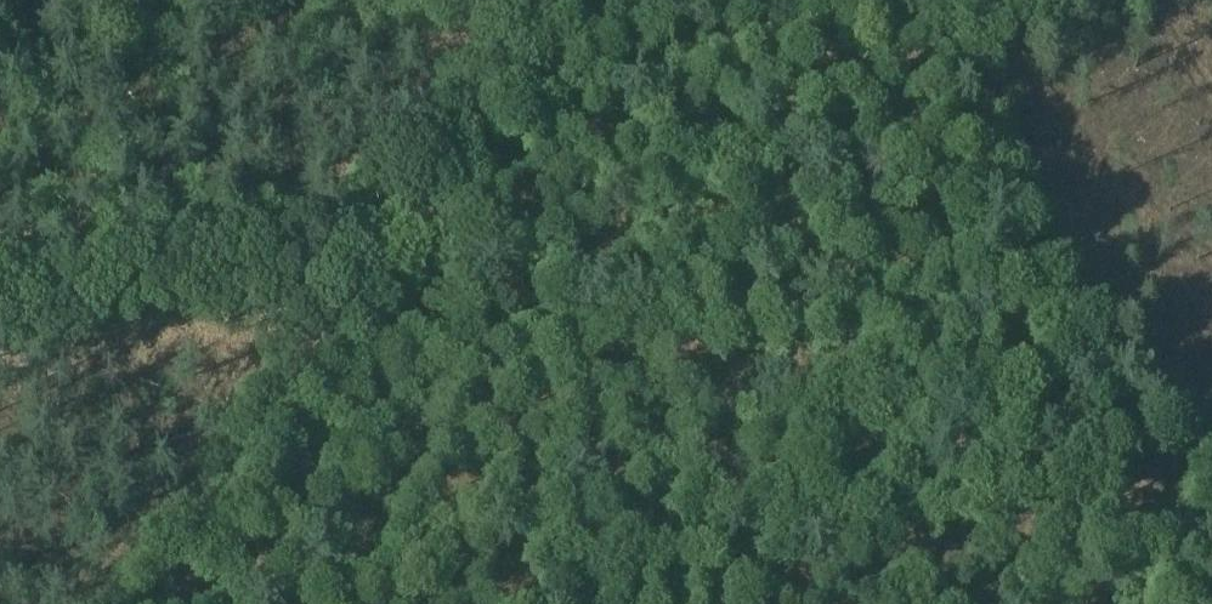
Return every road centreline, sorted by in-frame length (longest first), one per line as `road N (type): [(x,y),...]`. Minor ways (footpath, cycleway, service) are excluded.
road 1 (track): [(0,324),(364,285),(482,71),(532,0)]
road 2 (track): [(1200,489),(867,0)]
road 3 (track): [(151,603),(364,285)]
road 4 (track): [(1200,489),(1012,603)]

